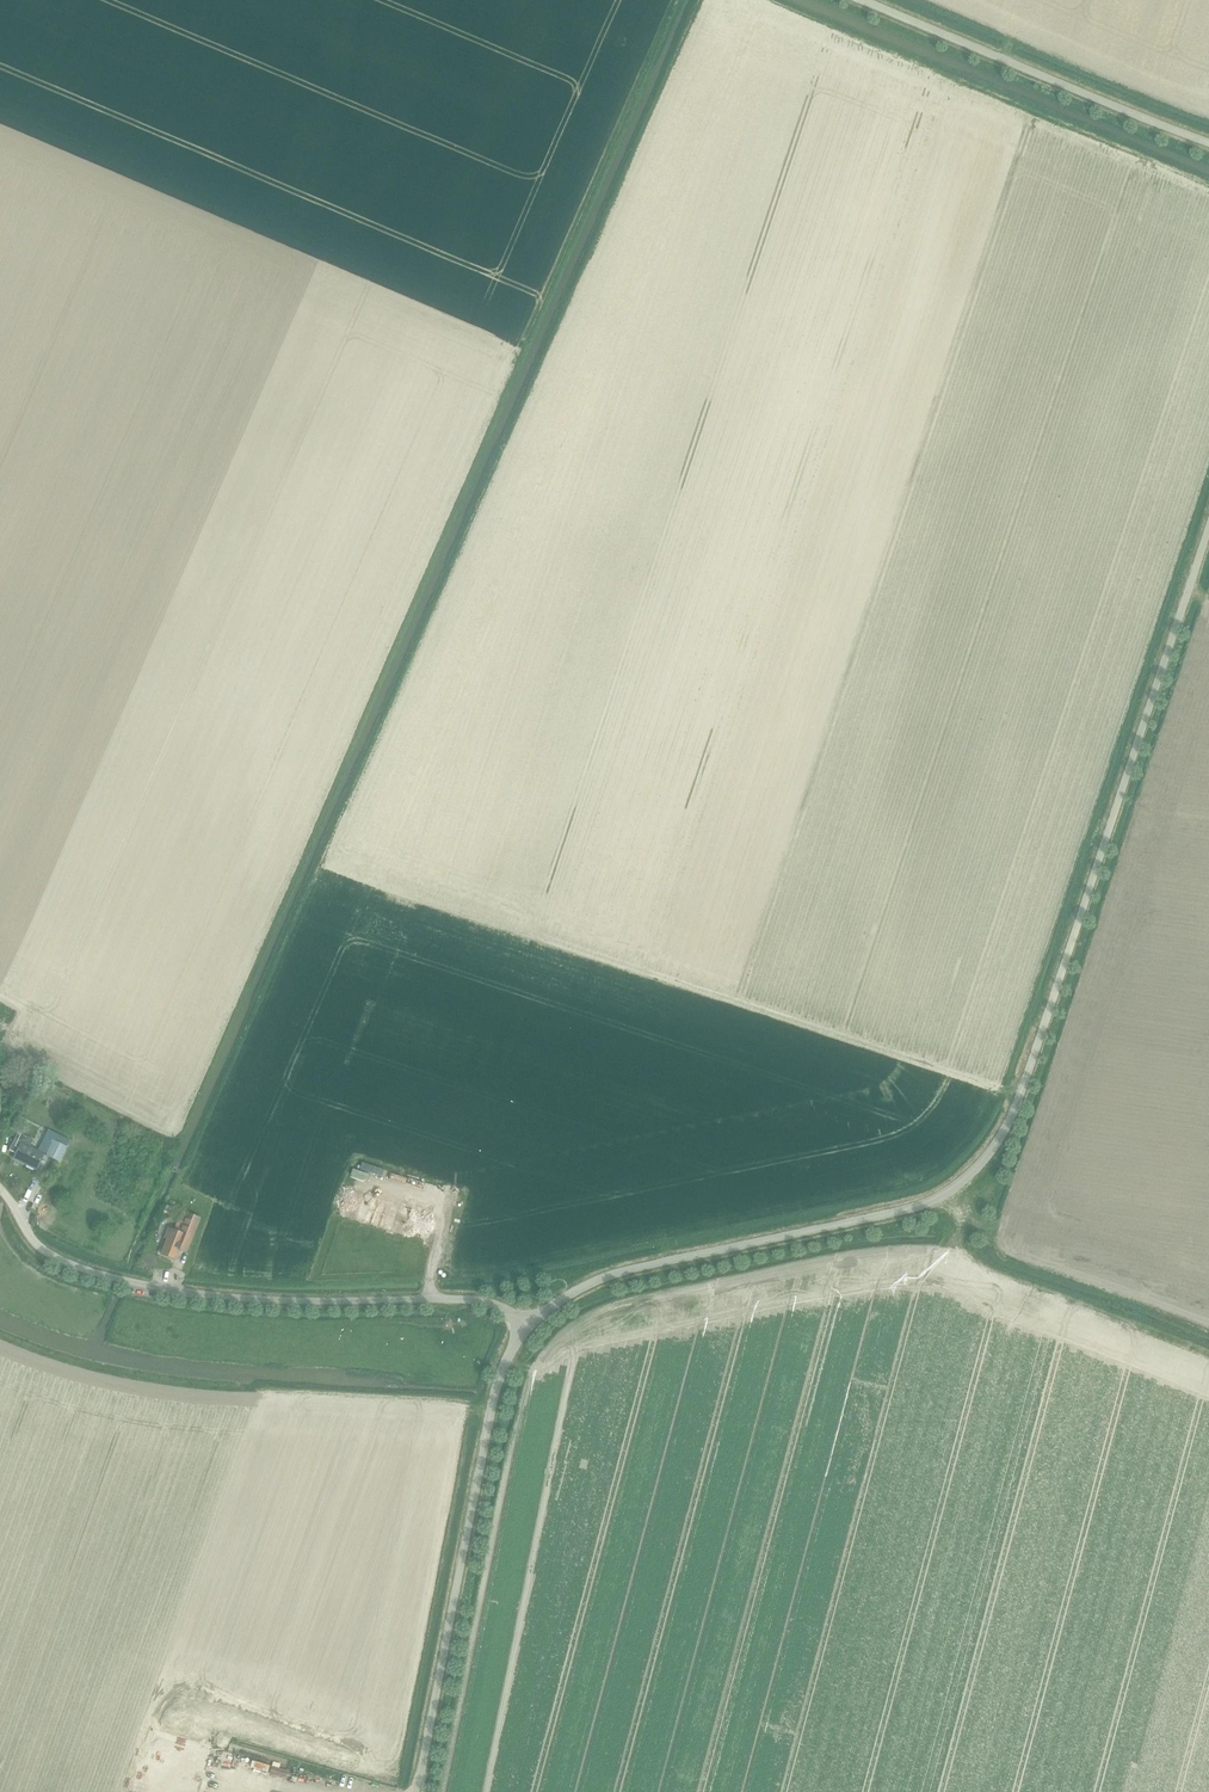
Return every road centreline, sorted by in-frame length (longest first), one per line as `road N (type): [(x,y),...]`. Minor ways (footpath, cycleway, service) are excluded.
road 1 (unclassified): [(524,1324),(587,1283),(636,1266),(910,1209),(951,1190),(988,1153),(1017,1102),(1208,523)]
road 2 (unclassified): [(7,1195),(31,1237),(61,1261),(137,1283),(317,1300),(467,1297),(524,1324)]
road 3 (unclassified): [(420,1791),(491,1398),(524,1324)]
road 4 (unclassified): [(1208,140),(849,0)]

